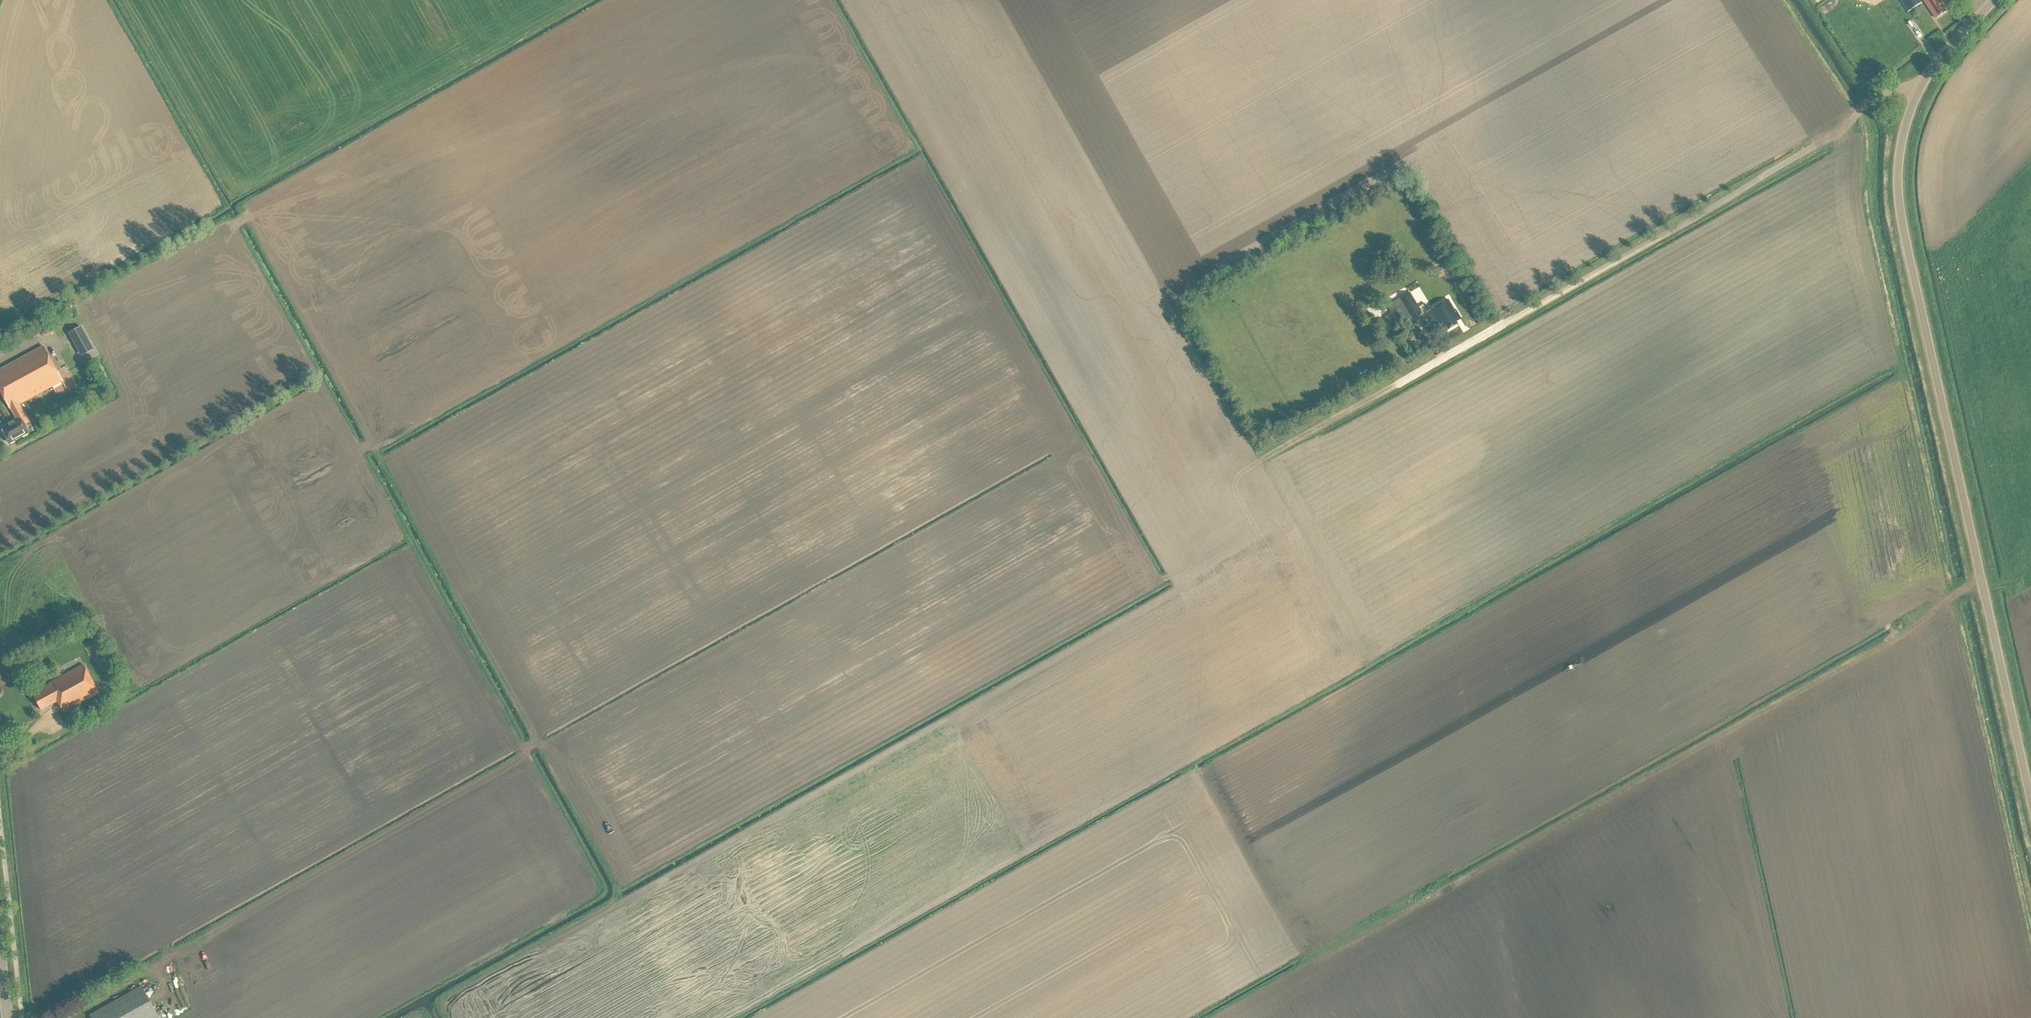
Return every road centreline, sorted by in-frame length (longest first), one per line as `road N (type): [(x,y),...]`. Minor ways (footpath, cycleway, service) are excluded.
road 1 (unclassified): [(2030,791),(1899,183),(1905,121),(1961,37),(1998,0)]

